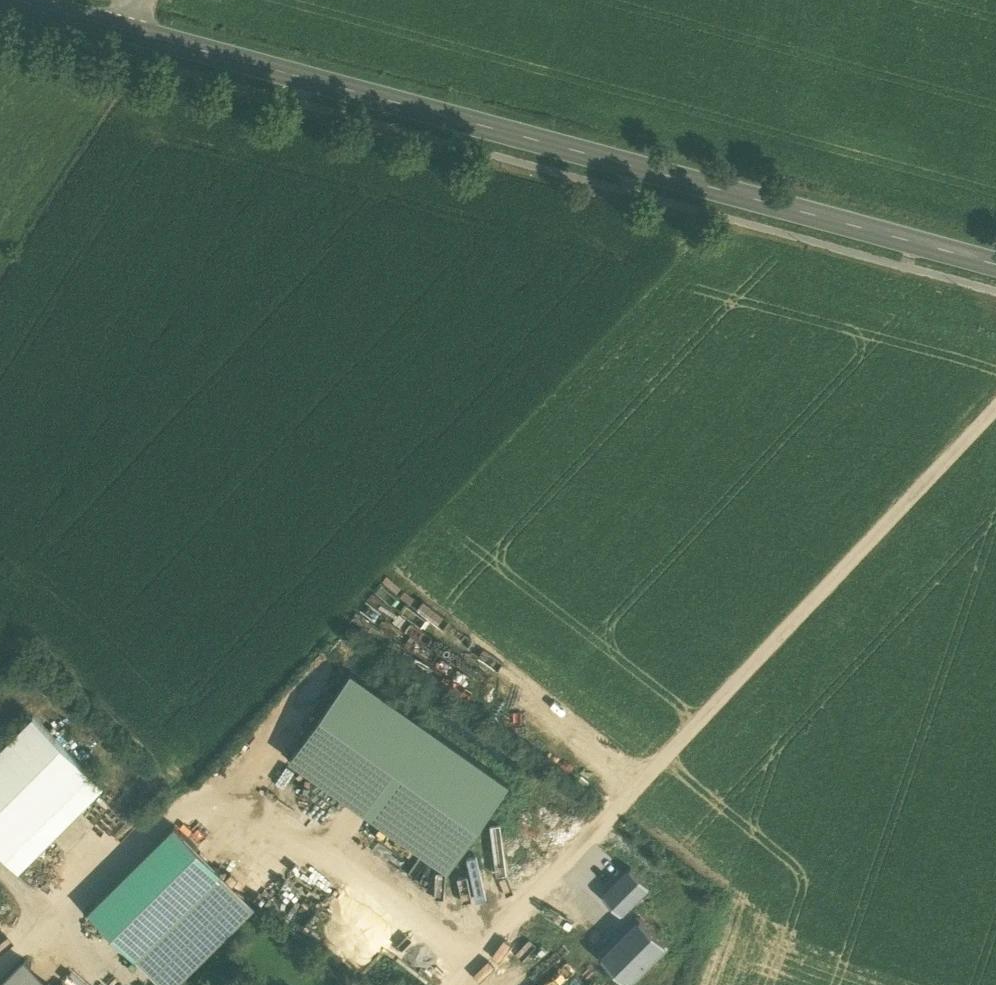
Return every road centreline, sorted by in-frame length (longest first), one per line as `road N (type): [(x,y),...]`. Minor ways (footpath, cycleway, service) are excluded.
road 1 (secondary): [(118,26),(995,264)]
road 2 (track): [(995,406),(455,984)]

